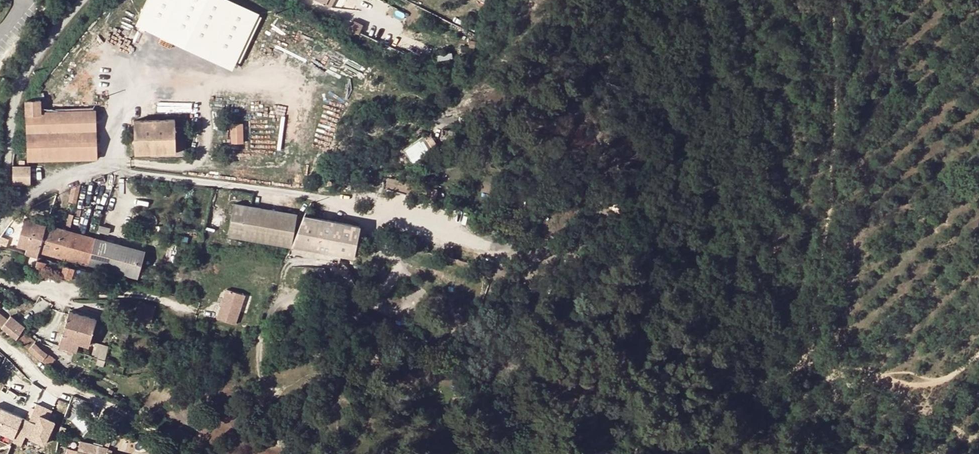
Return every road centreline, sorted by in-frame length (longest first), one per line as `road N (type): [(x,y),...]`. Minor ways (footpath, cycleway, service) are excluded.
road 1 (unclassified): [(7,212),(19,199),(109,166),(302,194),(379,230),(538,260)]
road 2 (residential): [(7,212),(8,146),(26,75),(82,0)]
road 3 (residential): [(0,279),(63,296),(150,296),(193,308)]
road 4 (residential): [(0,339),(50,380),(119,406)]

